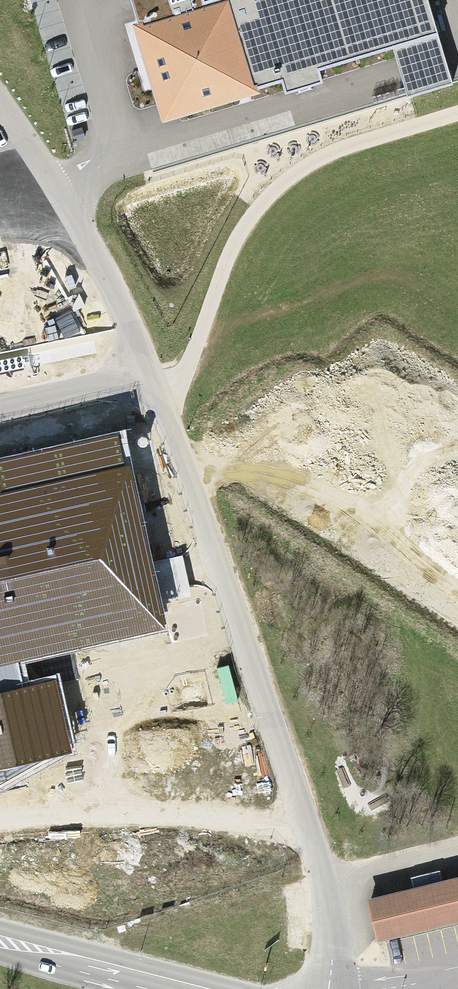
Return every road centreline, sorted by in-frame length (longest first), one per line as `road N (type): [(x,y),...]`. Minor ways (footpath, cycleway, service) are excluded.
road 1 (residential): [(148,369),(307,821),(330,914),(328,988)]
road 2 (track): [(162,403),(191,361),(226,263),(272,193),(333,153),(457,111)]
road 3 (residential): [(0,102),(89,237),(148,369)]
road 4 (primary): [(189,988),(0,939)]
road 5 (residential): [(0,401),(148,369)]

